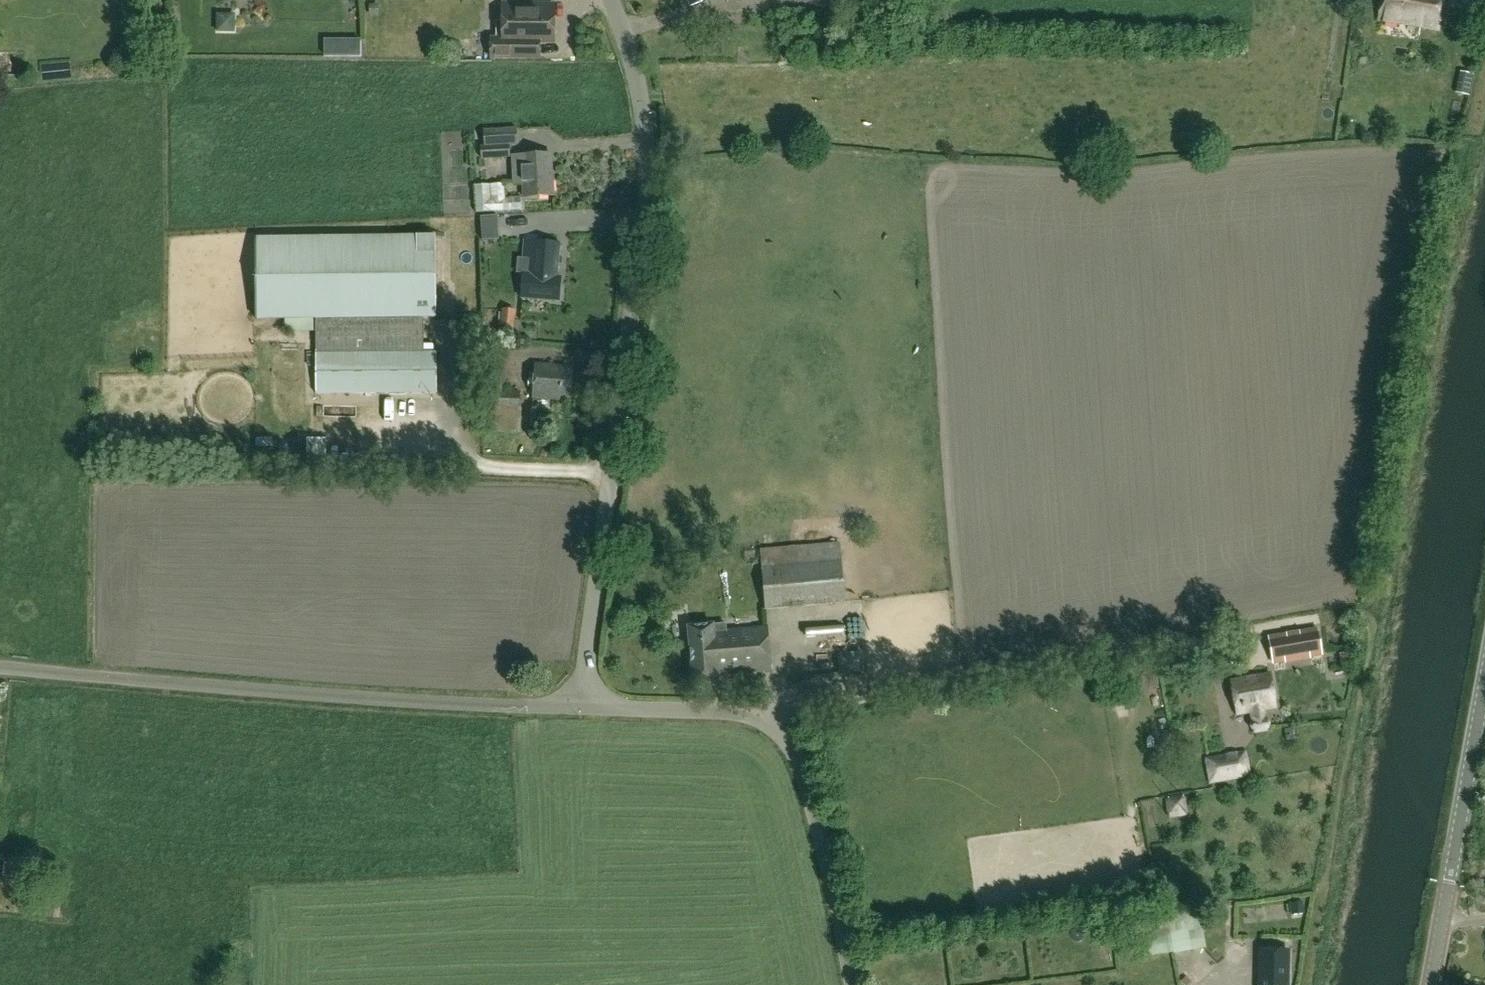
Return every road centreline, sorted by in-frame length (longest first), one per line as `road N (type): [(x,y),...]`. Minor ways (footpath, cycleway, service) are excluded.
road 1 (unclassified): [(582,708),(647,134),(607,0)]
road 2 (unclassified): [(582,708),(0,667)]
road 3 (unclassified): [(851,984),(804,780),(776,728),(730,711),(582,708)]
road 4 (tertiary): [(1428,984),(1484,676)]

